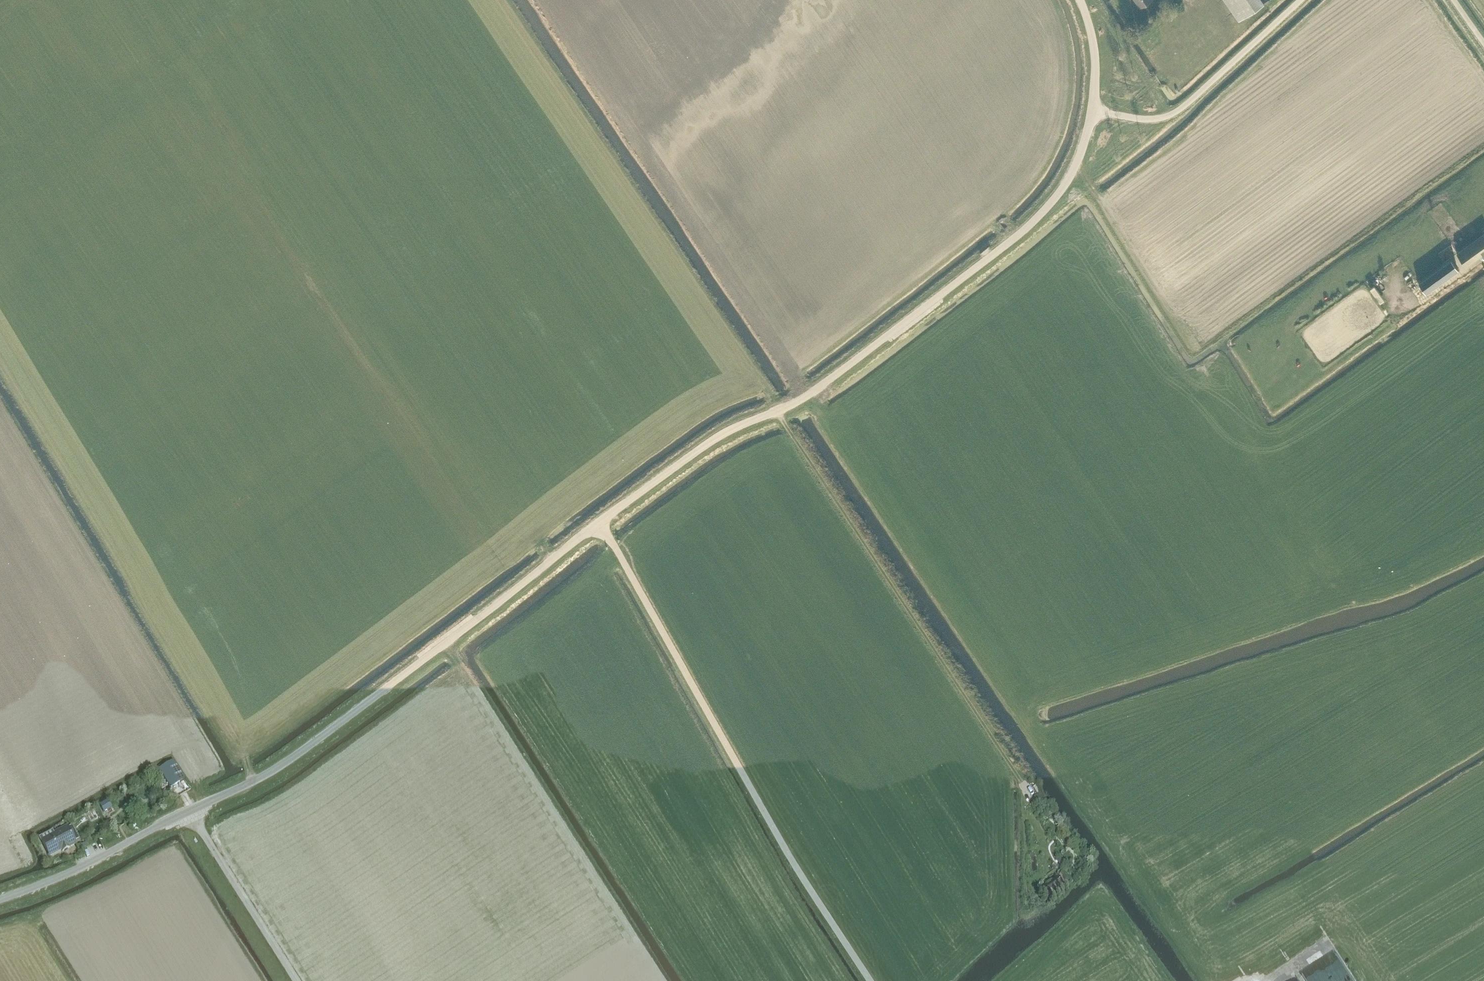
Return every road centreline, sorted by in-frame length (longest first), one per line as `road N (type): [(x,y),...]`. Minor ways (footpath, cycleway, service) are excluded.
road 1 (unclassified): [(0,902),(51,888),(332,742),(544,564),(679,462),(809,394),(1014,238),(1072,172),(1093,110)]
road 2 (unclassified): [(1300,0),(1173,113),(1140,118),(1093,110)]

